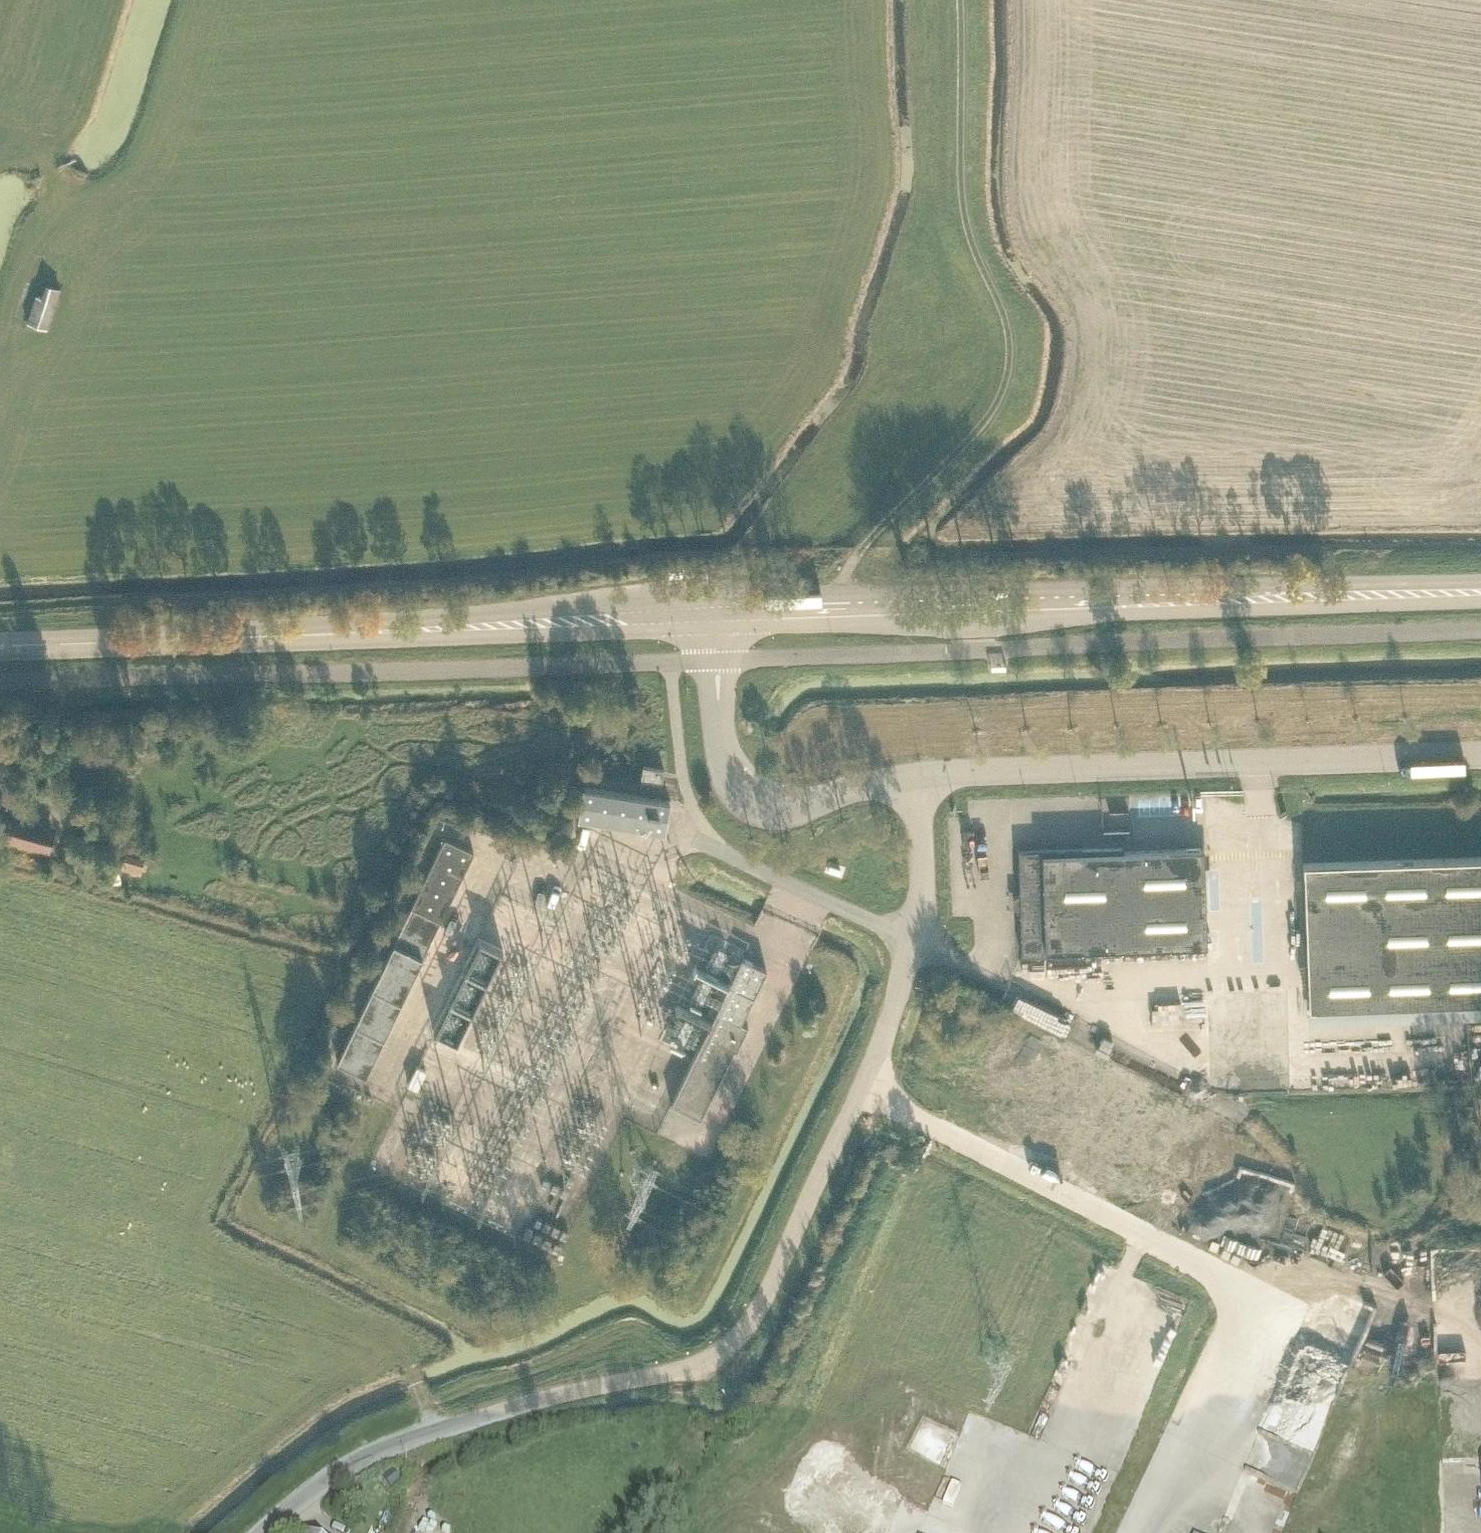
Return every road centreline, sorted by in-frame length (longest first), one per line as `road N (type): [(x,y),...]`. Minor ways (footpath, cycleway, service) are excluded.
road 1 (unclassified): [(266,1532),(343,1469),(398,1441),(699,1364),(725,1350),(750,1327),(917,943)]
road 2 (unclassified): [(717,658),(1480,631)]
road 3 (secondary): [(717,616),(1480,591)]
road 4 (secondary): [(717,616),(0,645)]
road 5 (unclassified): [(0,682),(717,658)]
road 6 (track): [(956,0),(962,216),(1013,359),(989,417),(855,557),(832,613)]
road 7 (unclassified): [(1480,757),(970,775),(913,802)]
road 8 (unclassified): [(913,802),(874,787),(797,800),(754,787),(724,744),(717,658)]
road 9 (track): [(0,372),(59,195),(53,174),(20,129)]
road 10 (unclassified): [(917,943),(925,836),(913,802)]

